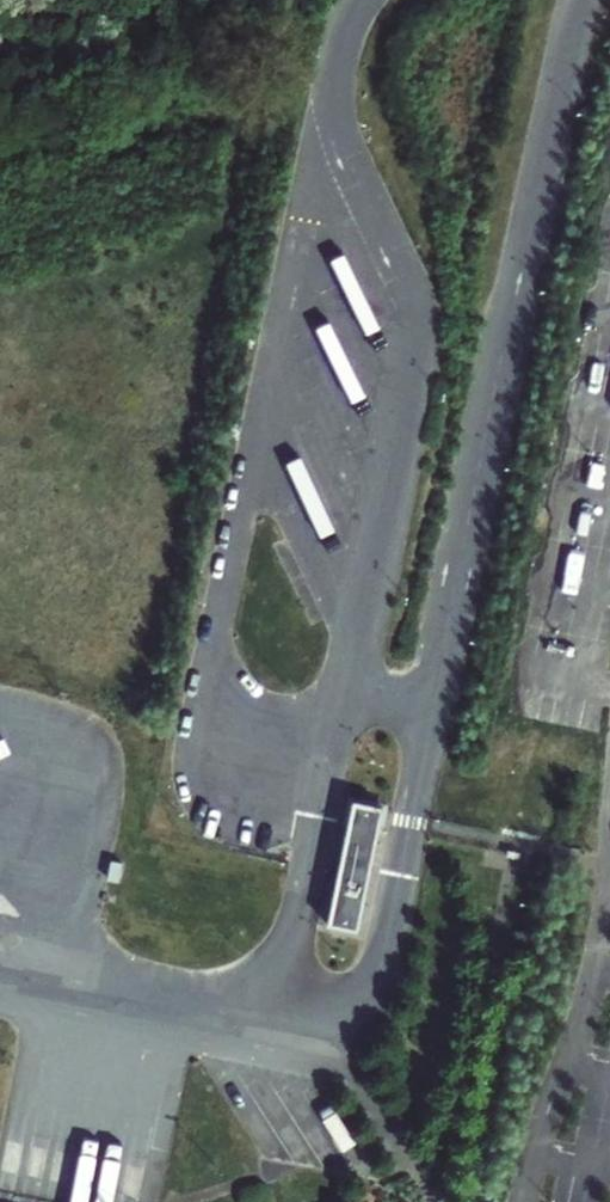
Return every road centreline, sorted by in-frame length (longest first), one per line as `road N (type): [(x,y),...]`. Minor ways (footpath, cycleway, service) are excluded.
road 1 (unclassified): [(333,72),(213,663),(237,694),(284,713),(431,709)]
road 2 (unclassified): [(431,709),(581,0)]
road 3 (unclassified): [(333,72),(351,157),(408,276),(421,326),(357,664),(382,698),(431,709)]

